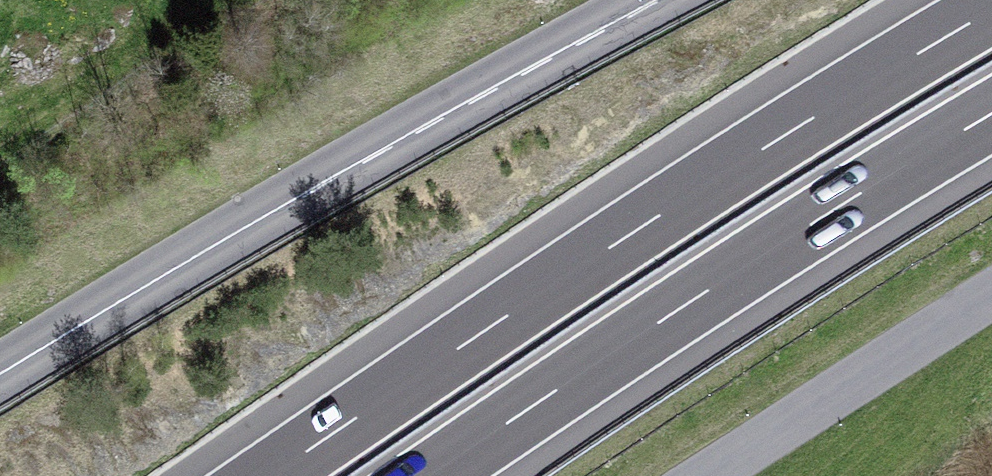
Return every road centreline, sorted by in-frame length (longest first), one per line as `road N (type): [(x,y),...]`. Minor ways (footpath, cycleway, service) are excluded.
road 1 (motorway): [(991,10),(509,315),(271,475)]
road 2 (tertiary): [(634,0),(462,90),(0,360)]
road 3 (motorway): [(433,475),(991,112)]
road 4 (unclassified): [(991,298),(712,475)]

